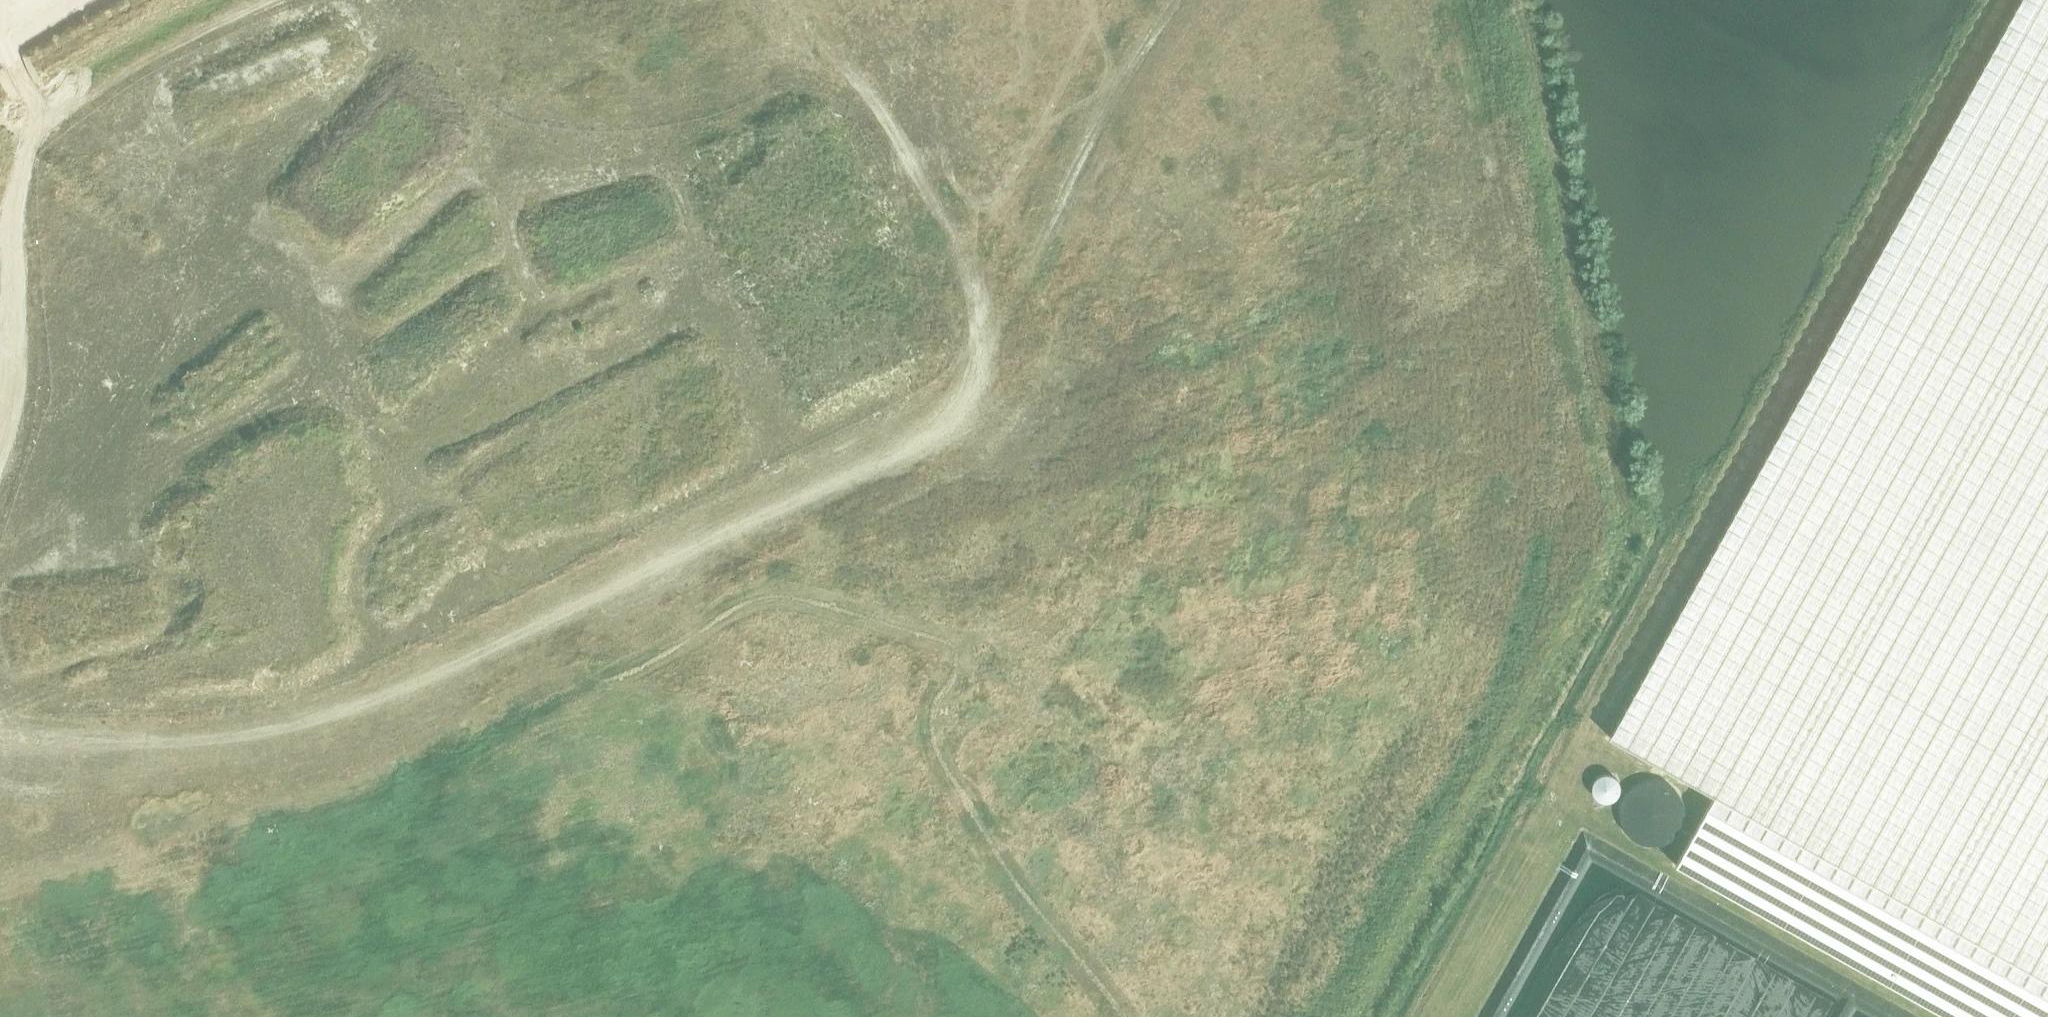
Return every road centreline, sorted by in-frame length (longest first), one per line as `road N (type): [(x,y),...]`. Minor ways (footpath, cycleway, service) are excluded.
road 1 (unclassified): [(1426,0),(1462,295),(1466,403),(1465,508),(1452,604),(1370,809),(1255,1016)]
road 2 (unclassified): [(0,701),(19,665),(33,581),(22,304),(35,179),(66,122),(258,0)]
road 3 (unknown): [(1522,540),(1490,663),(1454,741),(1305,1016)]

